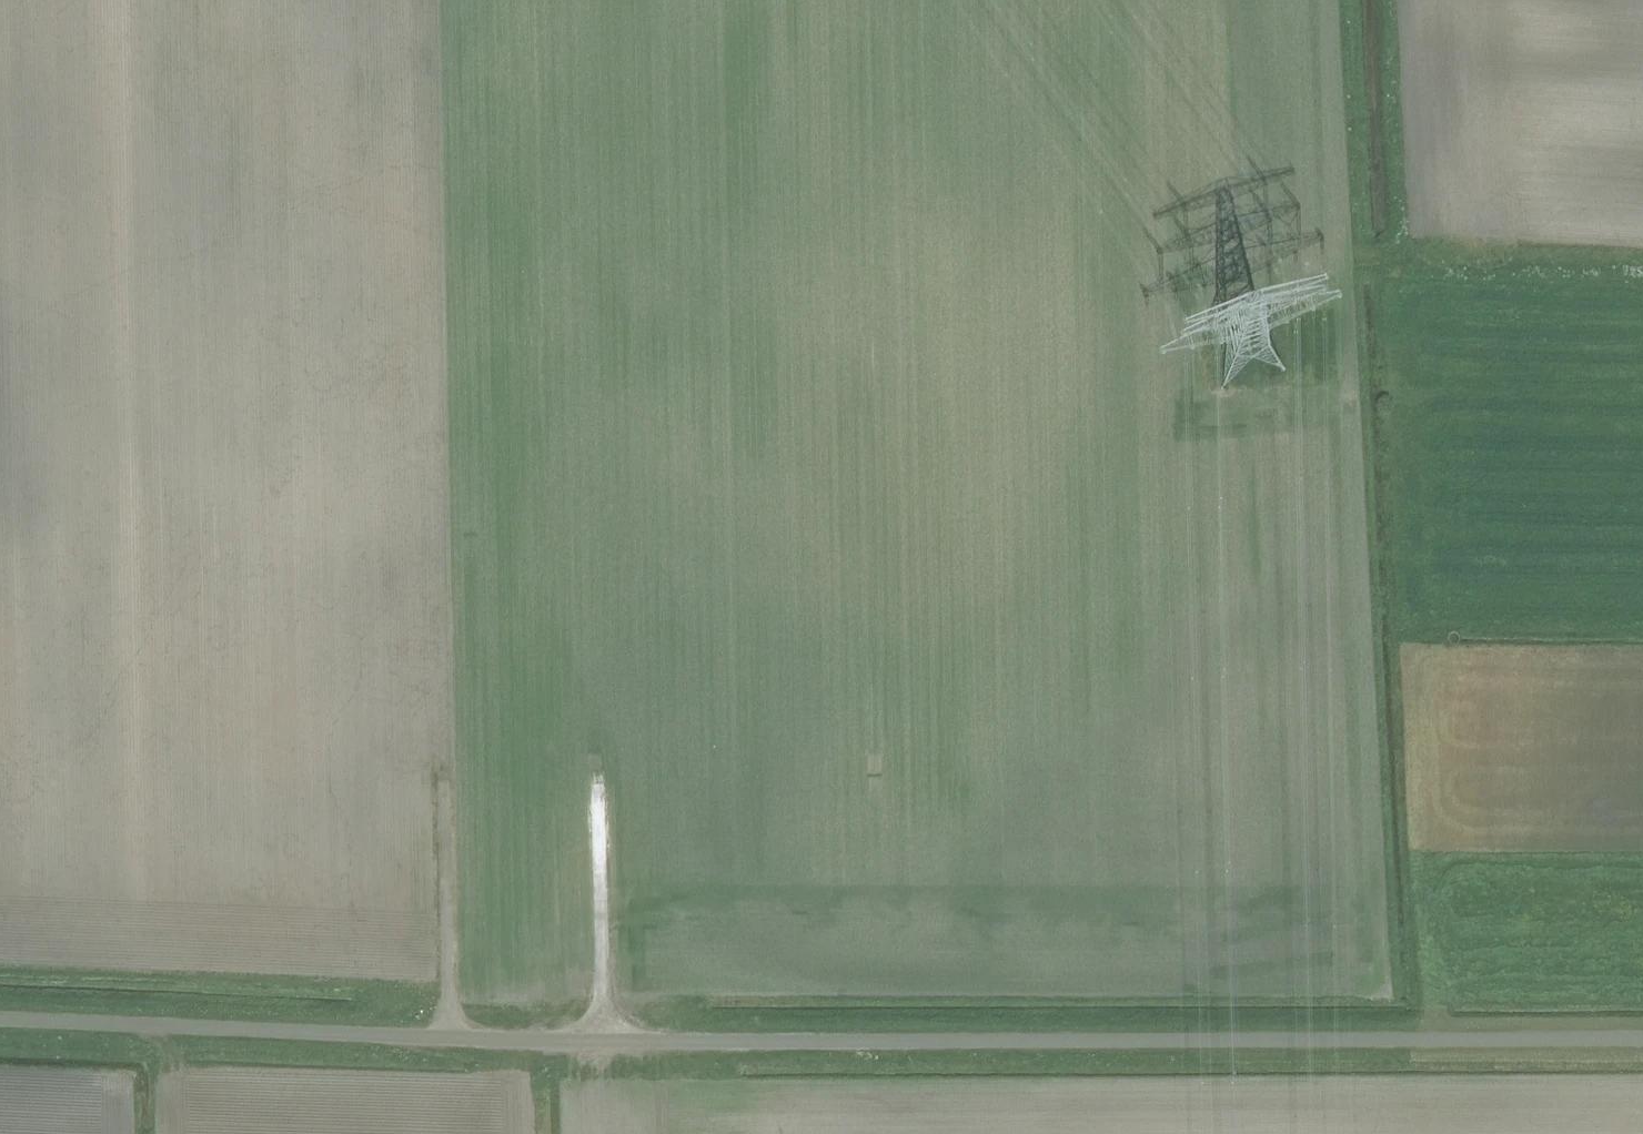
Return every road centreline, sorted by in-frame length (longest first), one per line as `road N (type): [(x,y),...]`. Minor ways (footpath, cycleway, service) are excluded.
road 1 (unclassified): [(1642,1040),(707,1042),(0,1019)]

